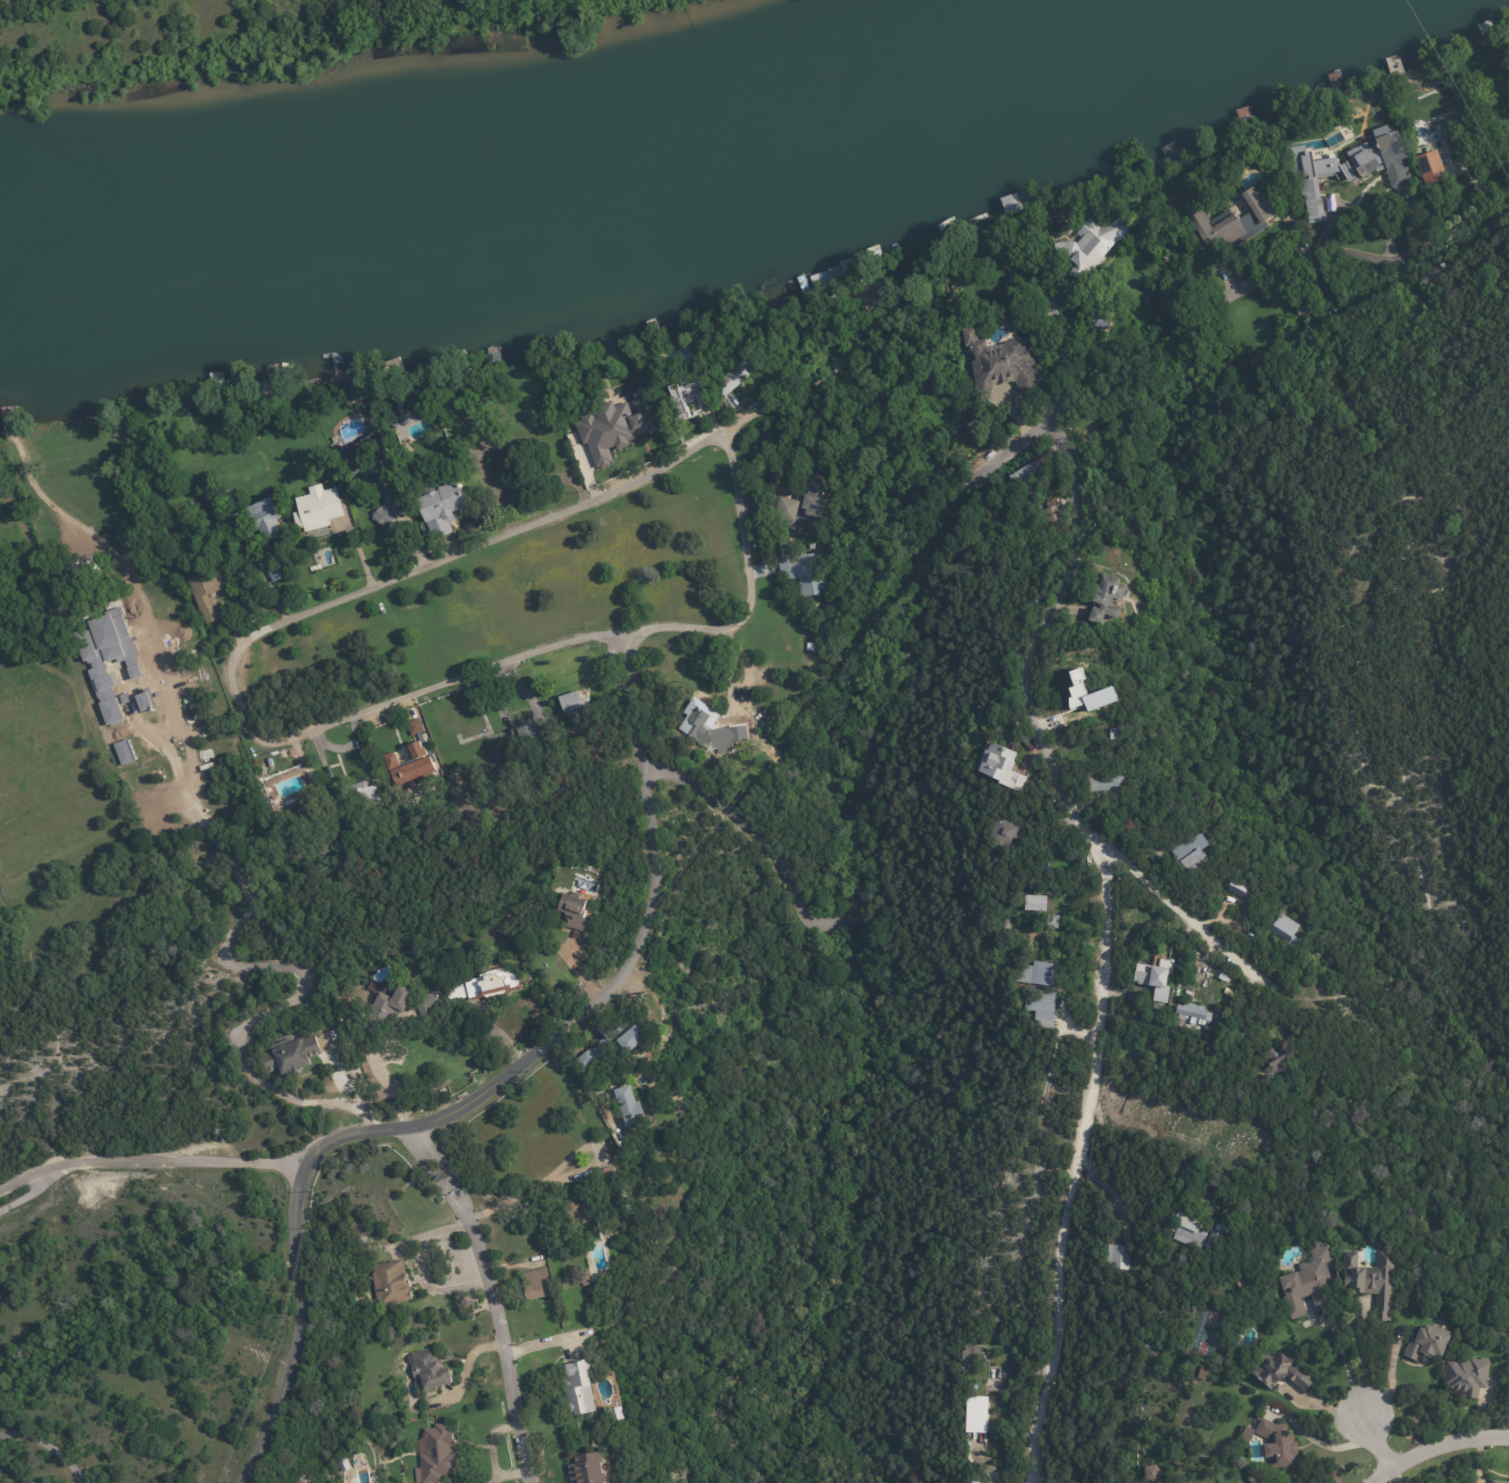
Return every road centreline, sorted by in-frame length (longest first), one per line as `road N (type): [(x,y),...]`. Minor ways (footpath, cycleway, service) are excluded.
road 1 (residential): [(644,771),(675,773),(732,810),(785,874),(803,912),(831,923),(848,916),(871,848),(867,781),(921,647),(938,510),(1048,418),(1302,255),(1385,268),(1508,197)]
road 2 (residential): [(1034,1482),(1088,1094),(1102,862),(1025,700),(1031,658),(1069,582),(1076,538),(1074,476),(1048,418)]
road 3 (residential): [(240,1482),(294,1356),(300,1200),(316,1157),(339,1139),(417,1130),(469,1105),(591,1016),(621,983),(638,955),(656,874),(644,771)]
road 4 (residential): [(220,651),(252,739),(267,744),(572,642),(659,625),(736,628),(751,613),(724,433)]
road 5 (residential): [(809,382),(724,433),(558,510),(288,614),(220,651)]
road 6 (residential): [(417,1130),(462,1201),(488,1282),(528,1482)]
road 7 (residential): [(1344,1010),(1255,977),(1147,881),(1102,862)]
road 8 (residential): [(1508,1437),(1444,1445),(1378,1482)]
road 9 (residential): [(620,635),(644,771)]

